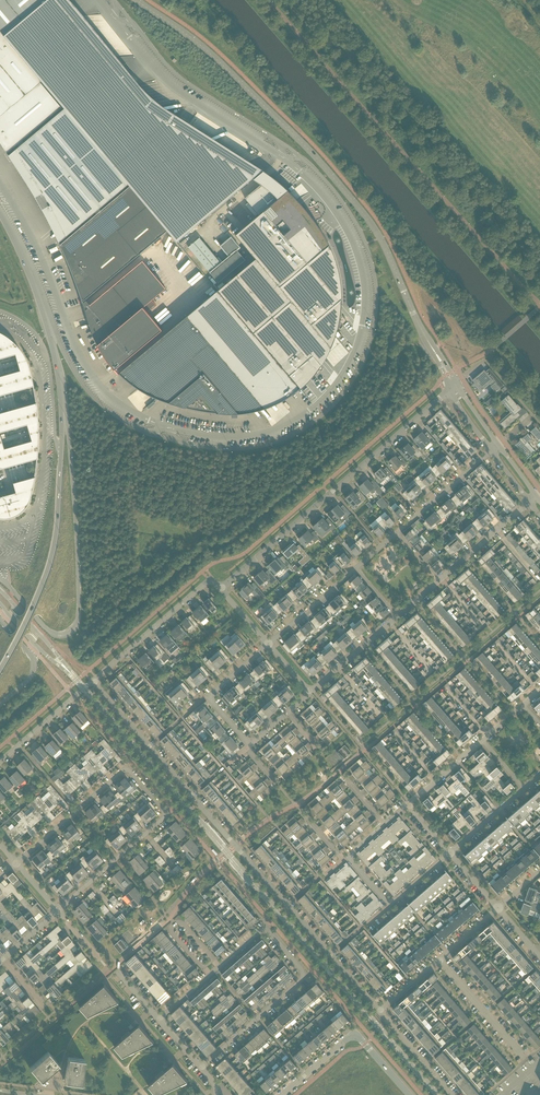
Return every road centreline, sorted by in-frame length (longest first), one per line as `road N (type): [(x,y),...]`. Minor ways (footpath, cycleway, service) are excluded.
road 1 (unclassified): [(99,0),(171,85),(284,158),(335,209),(365,285),(362,331),(349,365),(300,419),(248,438),(167,428),(127,409),(81,360),(47,270),(0,183)]
road 2 (unclassified): [(114,0),(176,74),(304,159),(338,195),(375,277),(370,348),(340,400),(290,438),(218,450),(176,444),(143,433),(91,396),(37,290)]
road 3 (tertiary): [(435,353),(384,244),(342,188),(215,58),(137,0)]
road 4 (residential): [(94,680),(380,1012)]
road 5 (unclassified): [(0,580),(48,630),(63,636),(74,629),(76,533),(61,401)]
road 6 (residential): [(450,390),(221,589)]
road 7 (secondary): [(0,673),(51,564),(59,457)]
road 8 (residential): [(57,911),(167,815),(126,767)]
road 9 (residential): [(202,1066),(305,975),(264,926)]
road 10 (tertiary): [(283,1094),(354,1035),(408,1094)]
road 11 (residential): [(221,589),(211,578),(94,680)]
road 12 (unclassified): [(59,457),(43,346),(0,311)]
road 13 (residential): [(14,862),(126,767)]
road 14 (residential): [(208,975),(168,927),(179,917),(219,965)]
road 15 (residential): [(526,1061),(440,961)]
road 16 (residential): [(396,532),(491,450)]
road 17 (unclassified): [(0,762),(92,682)]
road 18 (residential): [(439,581),(530,503)]

